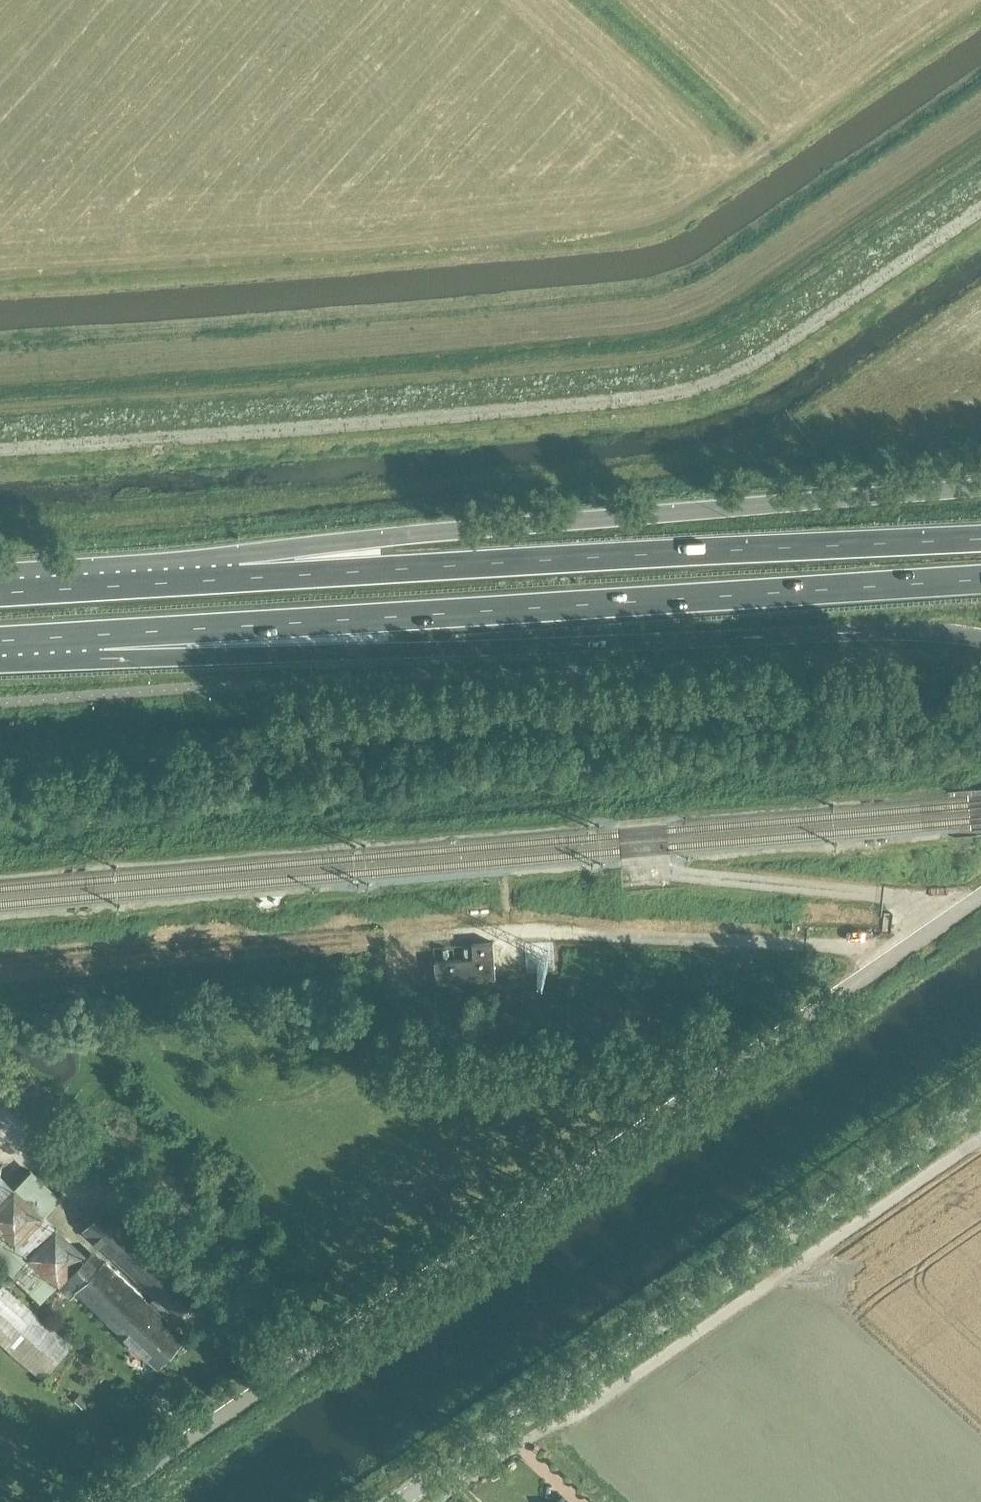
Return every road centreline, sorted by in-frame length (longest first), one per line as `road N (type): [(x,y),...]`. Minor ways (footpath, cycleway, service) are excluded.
road 1 (unclassified): [(93,1501),(980,896)]
road 2 (track): [(0,758),(749,714),(892,679),(980,686)]
road 3 (track): [(902,950),(476,932),(0,964)]
road 4 (motorway): [(97,634),(980,578)]
road 5 (motorway): [(97,634),(355,654),(849,631),(980,640)]
road 6 (motorway): [(980,487),(396,536),(235,578)]
road 7 (motorway): [(980,538),(235,578)]
road 8 (tertiary): [(400,1501),(980,1104)]
road 9 (motorway): [(235,578),(0,593)]

